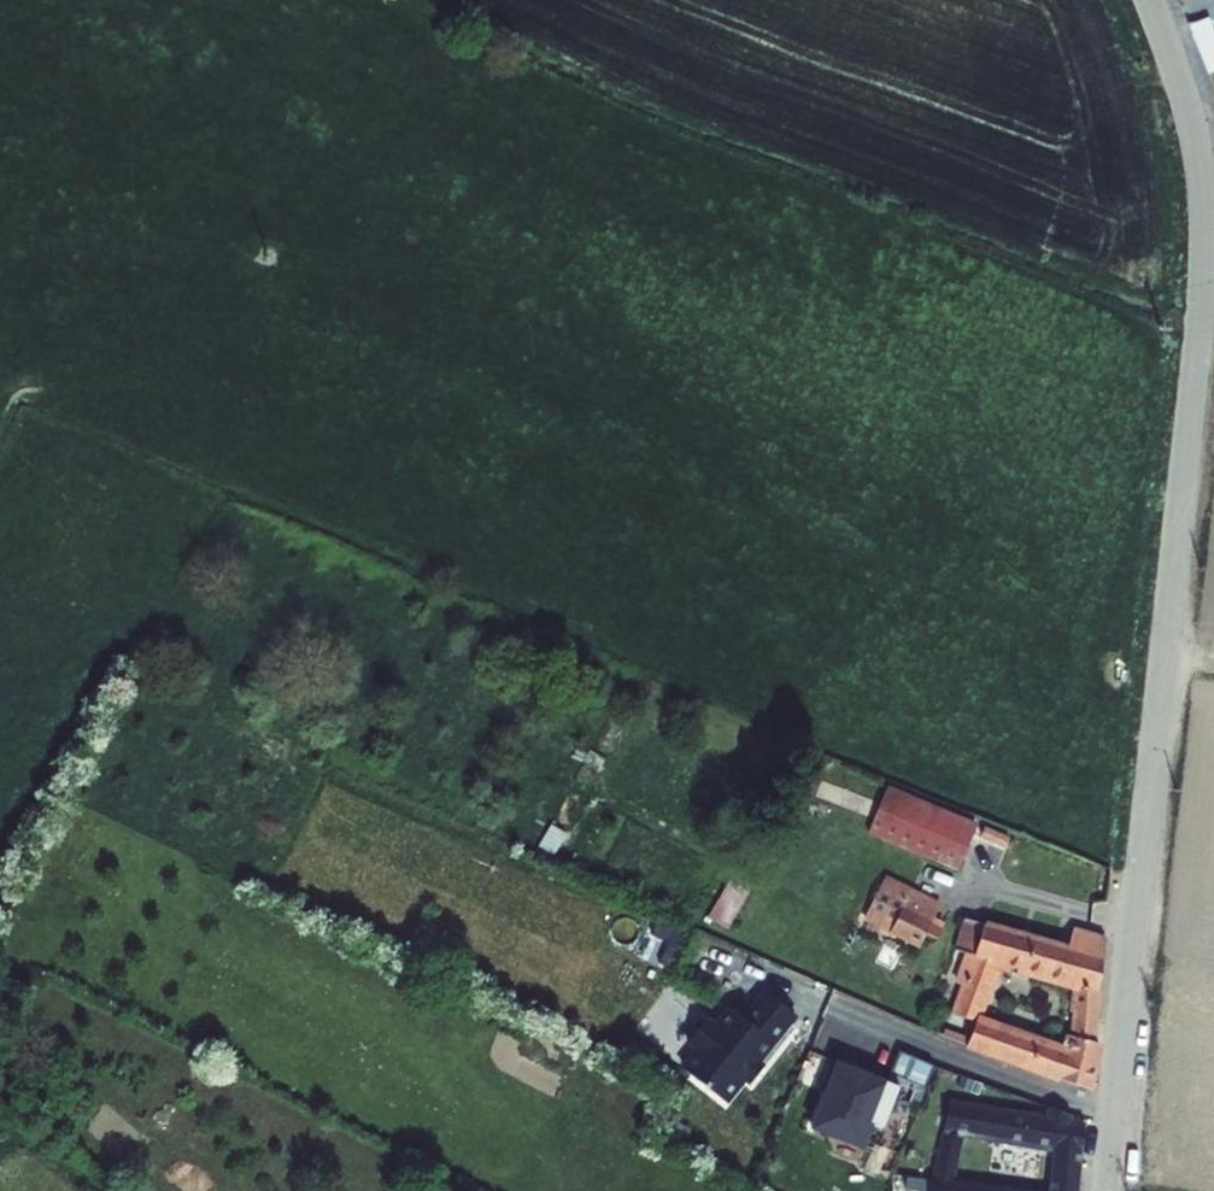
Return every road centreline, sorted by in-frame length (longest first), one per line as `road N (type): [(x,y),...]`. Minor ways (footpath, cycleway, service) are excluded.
road 1 (unclassified): [(1108,1190),(1203,267),(1193,134),(1149,0)]

